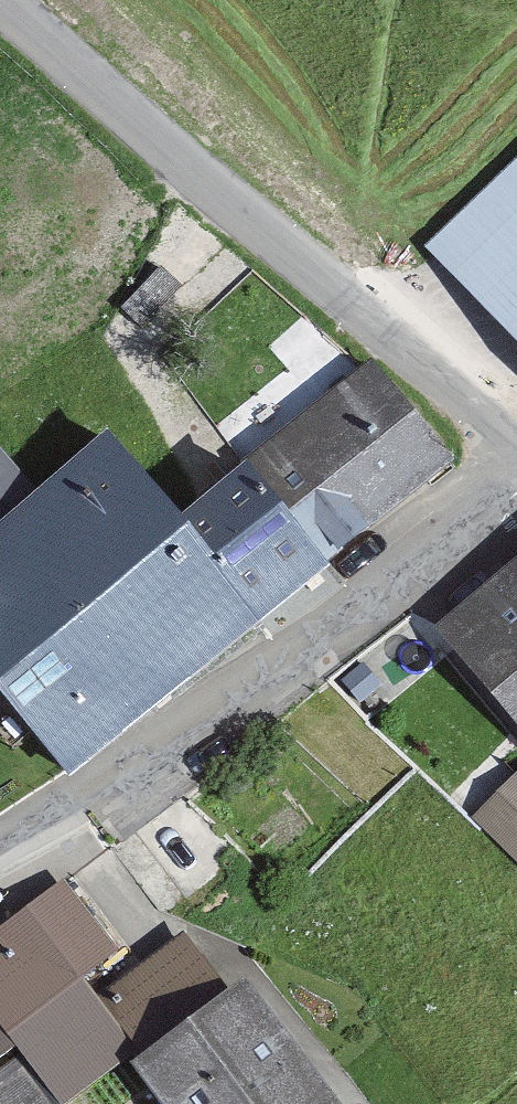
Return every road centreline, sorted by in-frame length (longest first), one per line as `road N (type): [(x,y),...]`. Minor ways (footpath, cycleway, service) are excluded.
road 1 (unclassified): [(0,8),(198,187),(516,433)]
road 2 (residential): [(0,845),(128,773),(516,455)]

